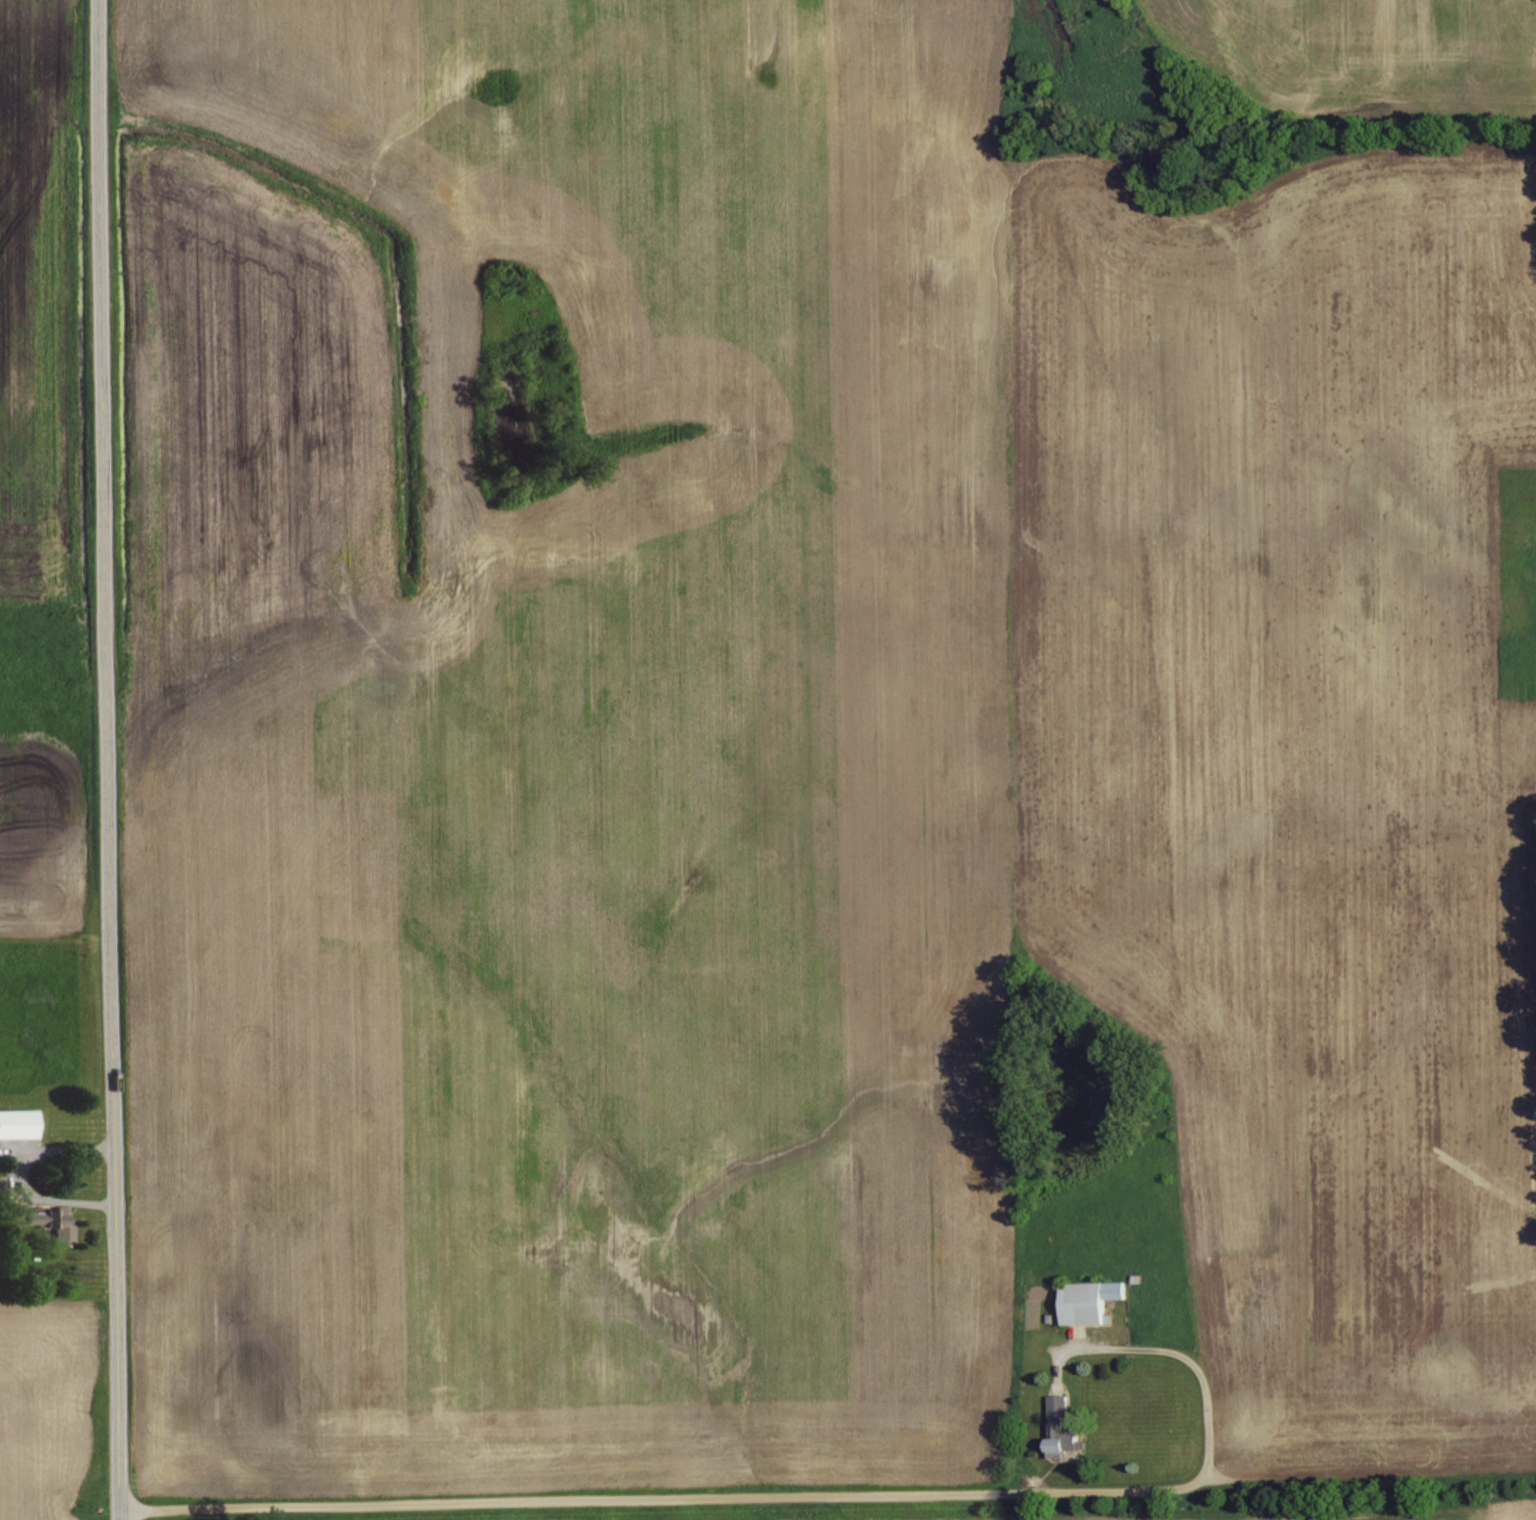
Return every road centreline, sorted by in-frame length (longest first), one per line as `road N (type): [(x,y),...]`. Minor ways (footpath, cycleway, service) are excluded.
road 1 (secondary): [(121,1519),(99,0)]
road 2 (residential): [(121,1513),(1535,1499)]

